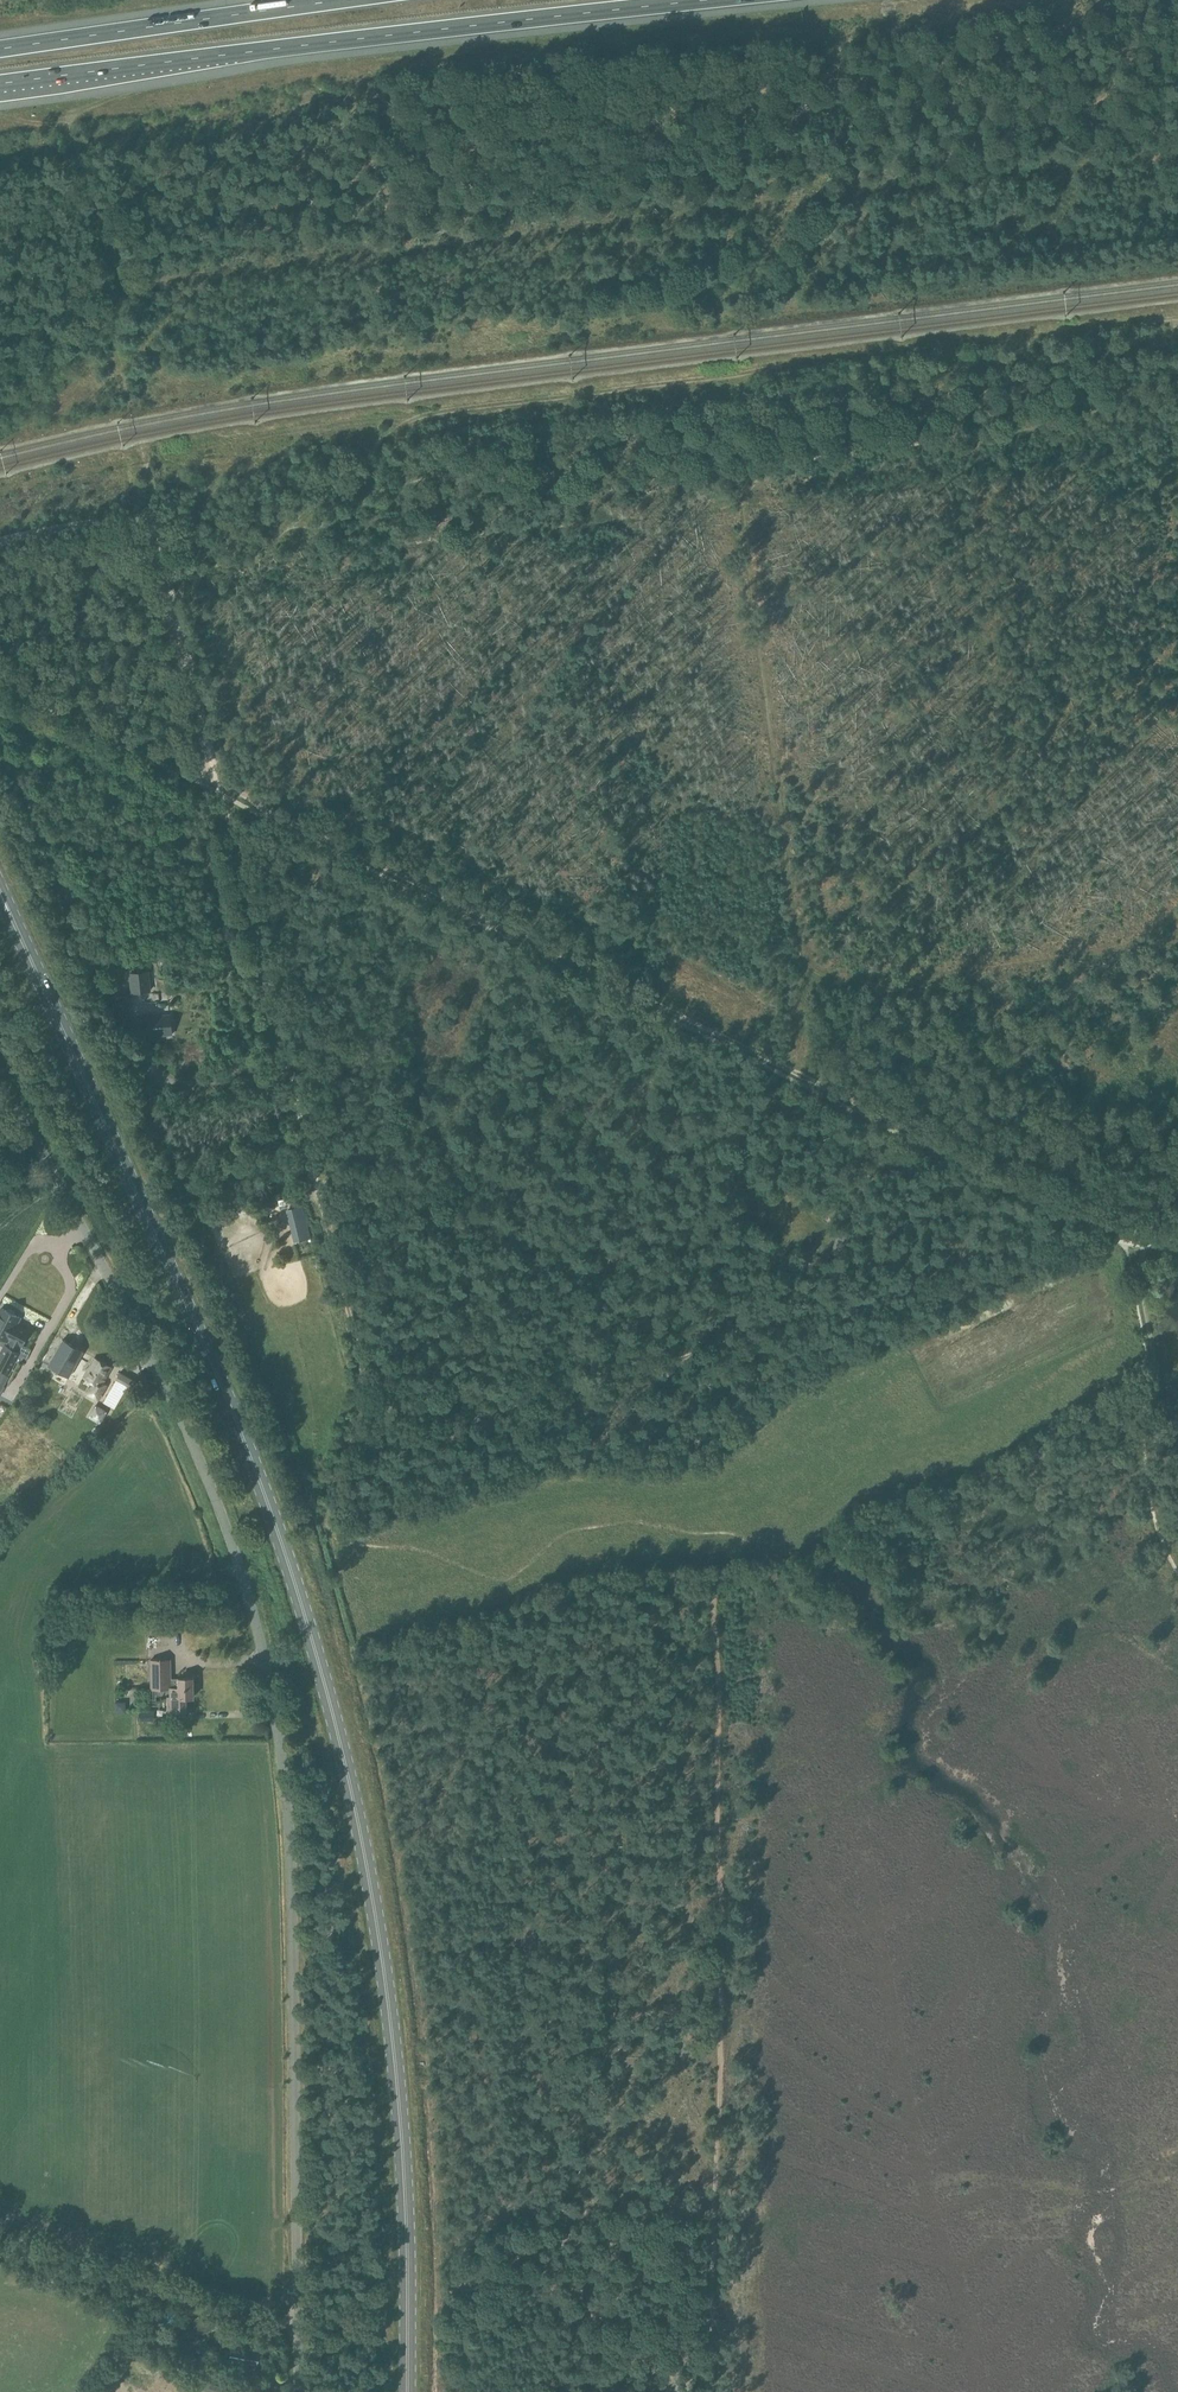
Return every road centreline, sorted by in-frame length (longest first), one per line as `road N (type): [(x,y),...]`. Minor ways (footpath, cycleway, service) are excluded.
road 1 (primary): [(409,2391),(410,2199),(392,2015),(374,1894),(315,1640),(205,1341),(17,928)]
road 2 (track): [(716,2391),(723,1918),(716,1595),(745,1574),(806,1565),(1080,1442),(1153,1391),(1157,1362),(1143,1246)]
road 3 (unclassified): [(302,2391),(294,1819),(281,1714),(236,1550),(181,1410),(0,1072)]
road 4 (track): [(222,786),(1096,1226),(1177,1244)]
road 5 (track): [(1177,321),(429,412),(392,430),(287,525)]
road 6 (track): [(225,795),(366,1386),(319,1521),(323,1536)]
road 7 (motorway): [(0,84),(710,0)]
road 8 (track): [(366,1386),(557,1427),(598,1421),(635,1408),(721,1348),(799,1272)]
road 9 (motorway): [(346,0),(0,50)]
road 10 (track): [(225,795),(154,514)]
road 11 (track): [(332,525),(154,514)]
road 12 (unclassified): [(0,540),(78,520),(154,514)]

